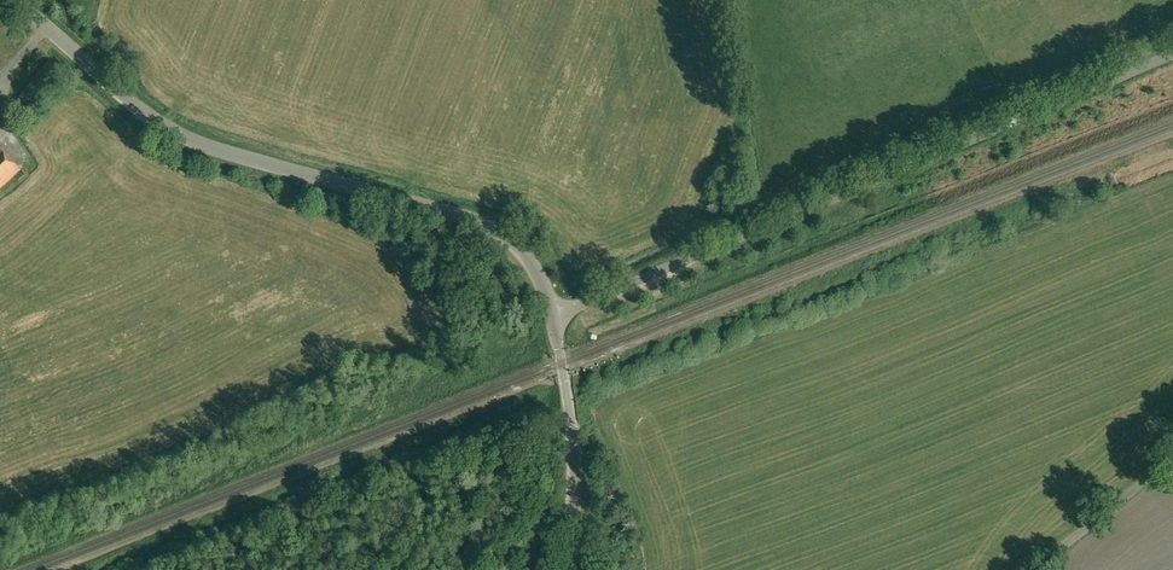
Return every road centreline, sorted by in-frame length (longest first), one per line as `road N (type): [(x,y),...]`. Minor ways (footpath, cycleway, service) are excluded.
road 1 (unclassified): [(554,315),(1172,55)]
road 2 (unclassified): [(554,315),(525,256),(506,238),(281,185),(166,147),(34,34),(7,0)]
road 3 (unclassified): [(571,569),(573,453),(554,315)]
road 4 (unclassified): [(1044,569),(1067,541),(1172,460)]

